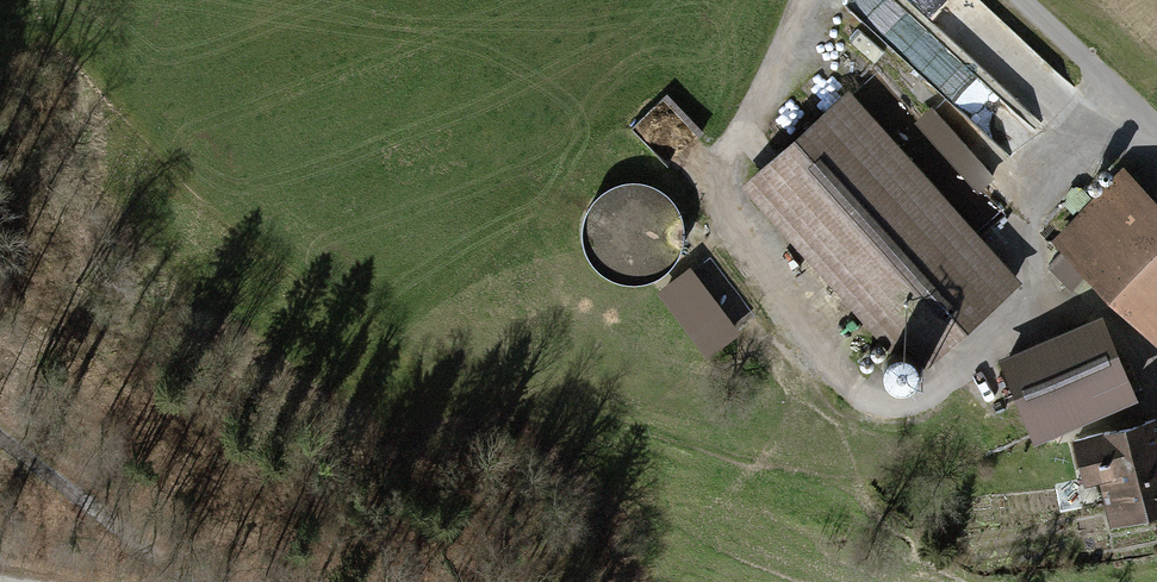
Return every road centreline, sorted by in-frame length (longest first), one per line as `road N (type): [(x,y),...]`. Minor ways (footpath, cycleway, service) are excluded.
road 1 (track): [(198,581),(0,433)]
road 2 (track): [(1156,132),(1018,0)]

